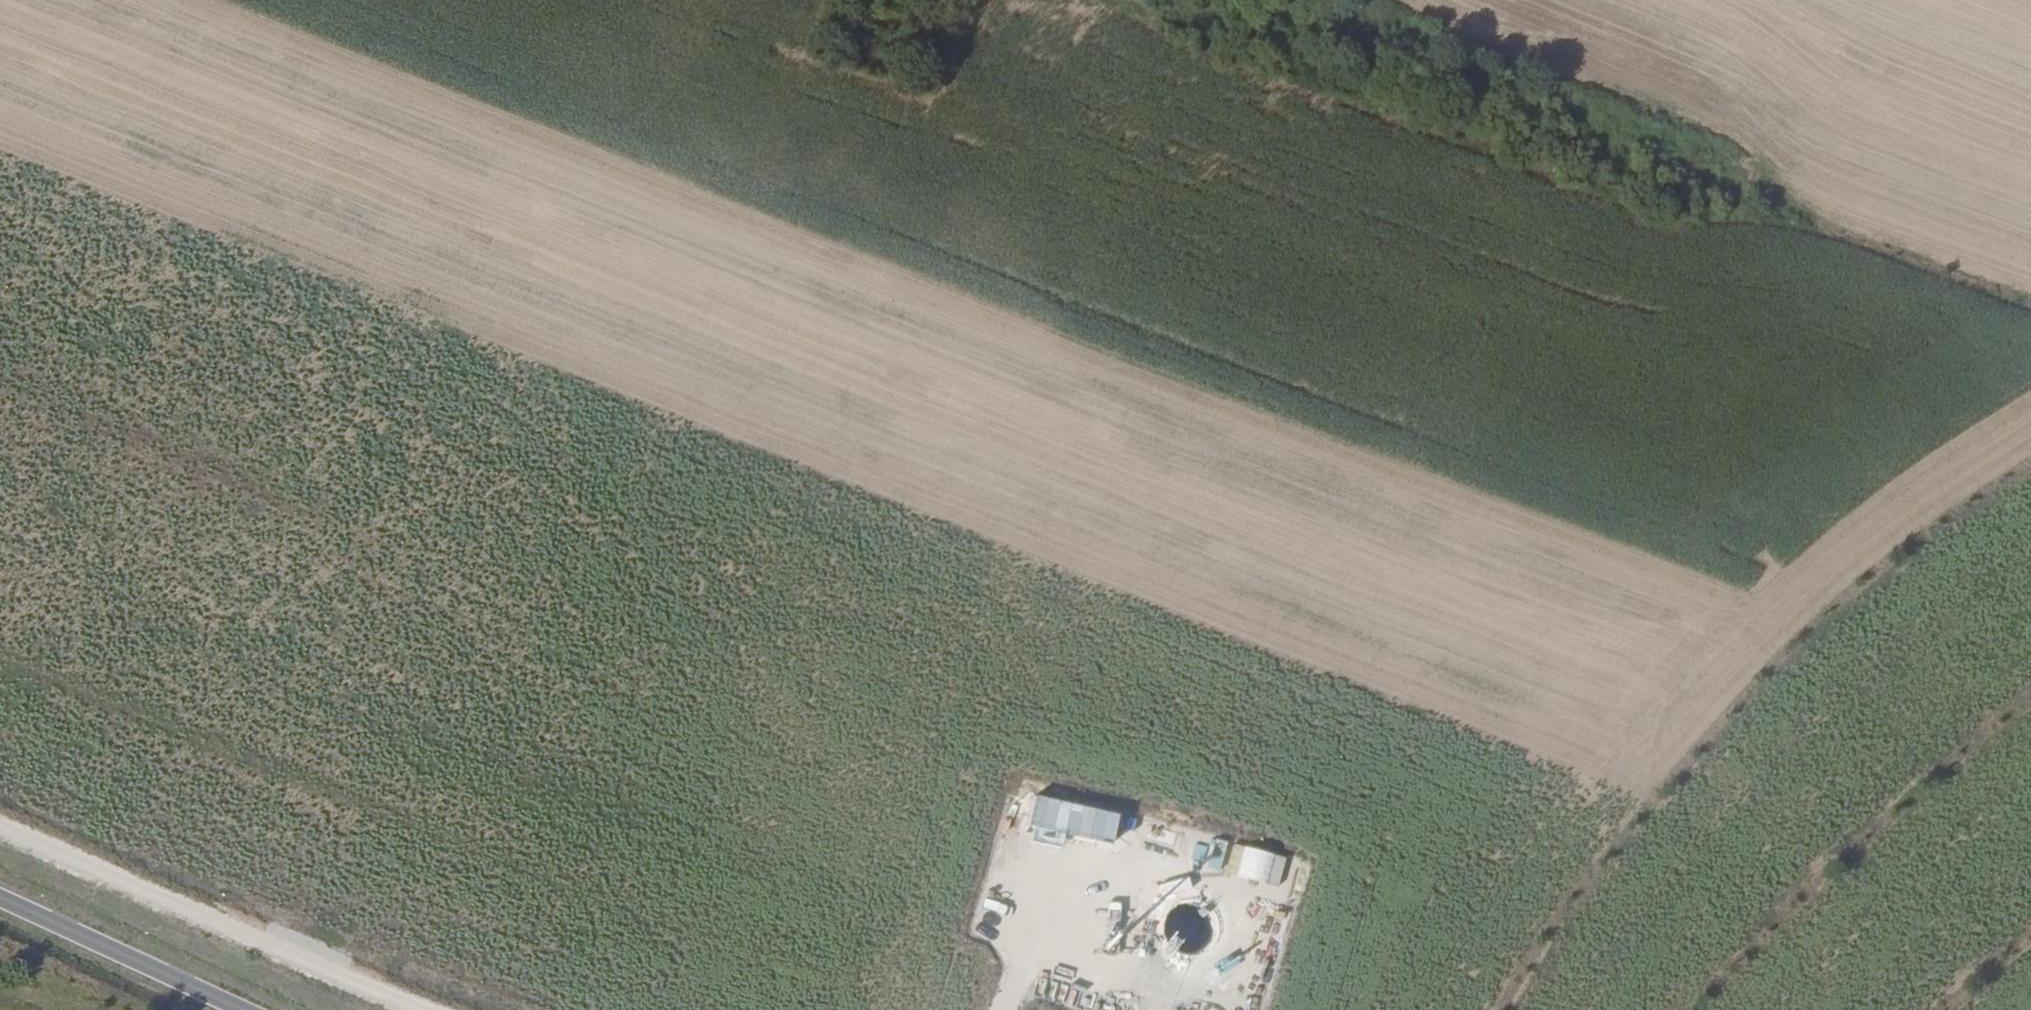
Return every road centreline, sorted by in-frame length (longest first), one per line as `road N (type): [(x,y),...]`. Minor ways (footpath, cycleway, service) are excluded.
road 1 (trunk): [(247,1009),(0,896)]

